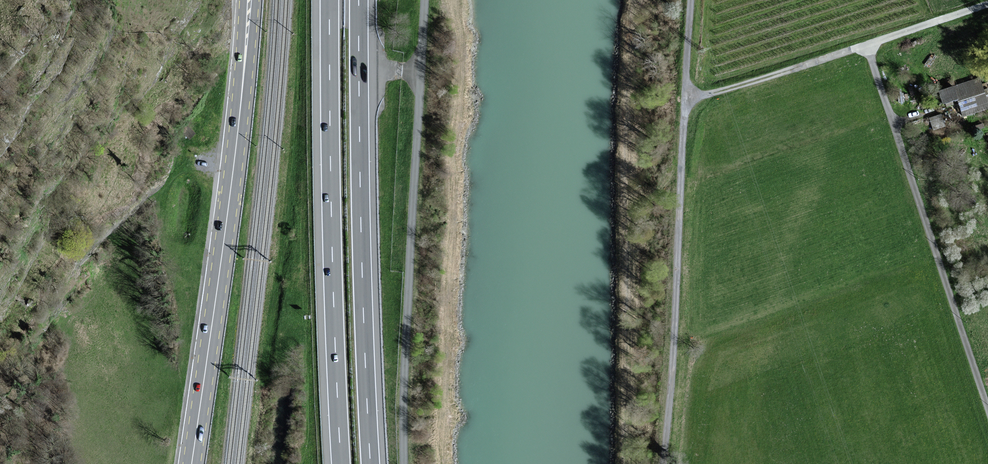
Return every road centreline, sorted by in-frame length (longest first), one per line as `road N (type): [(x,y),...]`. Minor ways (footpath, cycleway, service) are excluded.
road 1 (primary): [(252,0),(193,463)]
road 2 (track): [(662,463),(690,0)]
road 3 (unclassified): [(425,0),(404,463)]
road 4 (motorway): [(371,463),(359,0)]
road 5 (motorway): [(329,0),(341,463)]
road 6 (track): [(685,99),(865,47)]
road 7 (unclassified): [(865,47),(987,4)]

